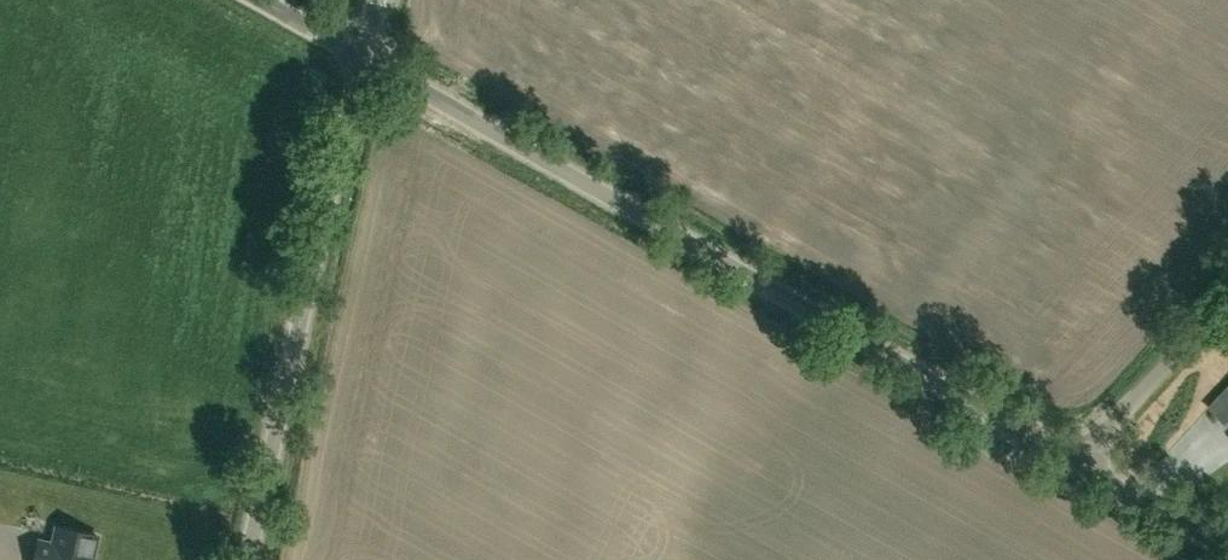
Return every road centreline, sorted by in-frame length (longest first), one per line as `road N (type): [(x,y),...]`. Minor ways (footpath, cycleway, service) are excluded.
road 1 (unclassified): [(1081,463),(370,54)]
road 2 (unclassified): [(253,559),(370,54)]
road 3 (unclassified): [(1081,463),(1227,304)]
road 4 (unclassified): [(1227,546),(1081,463)]

